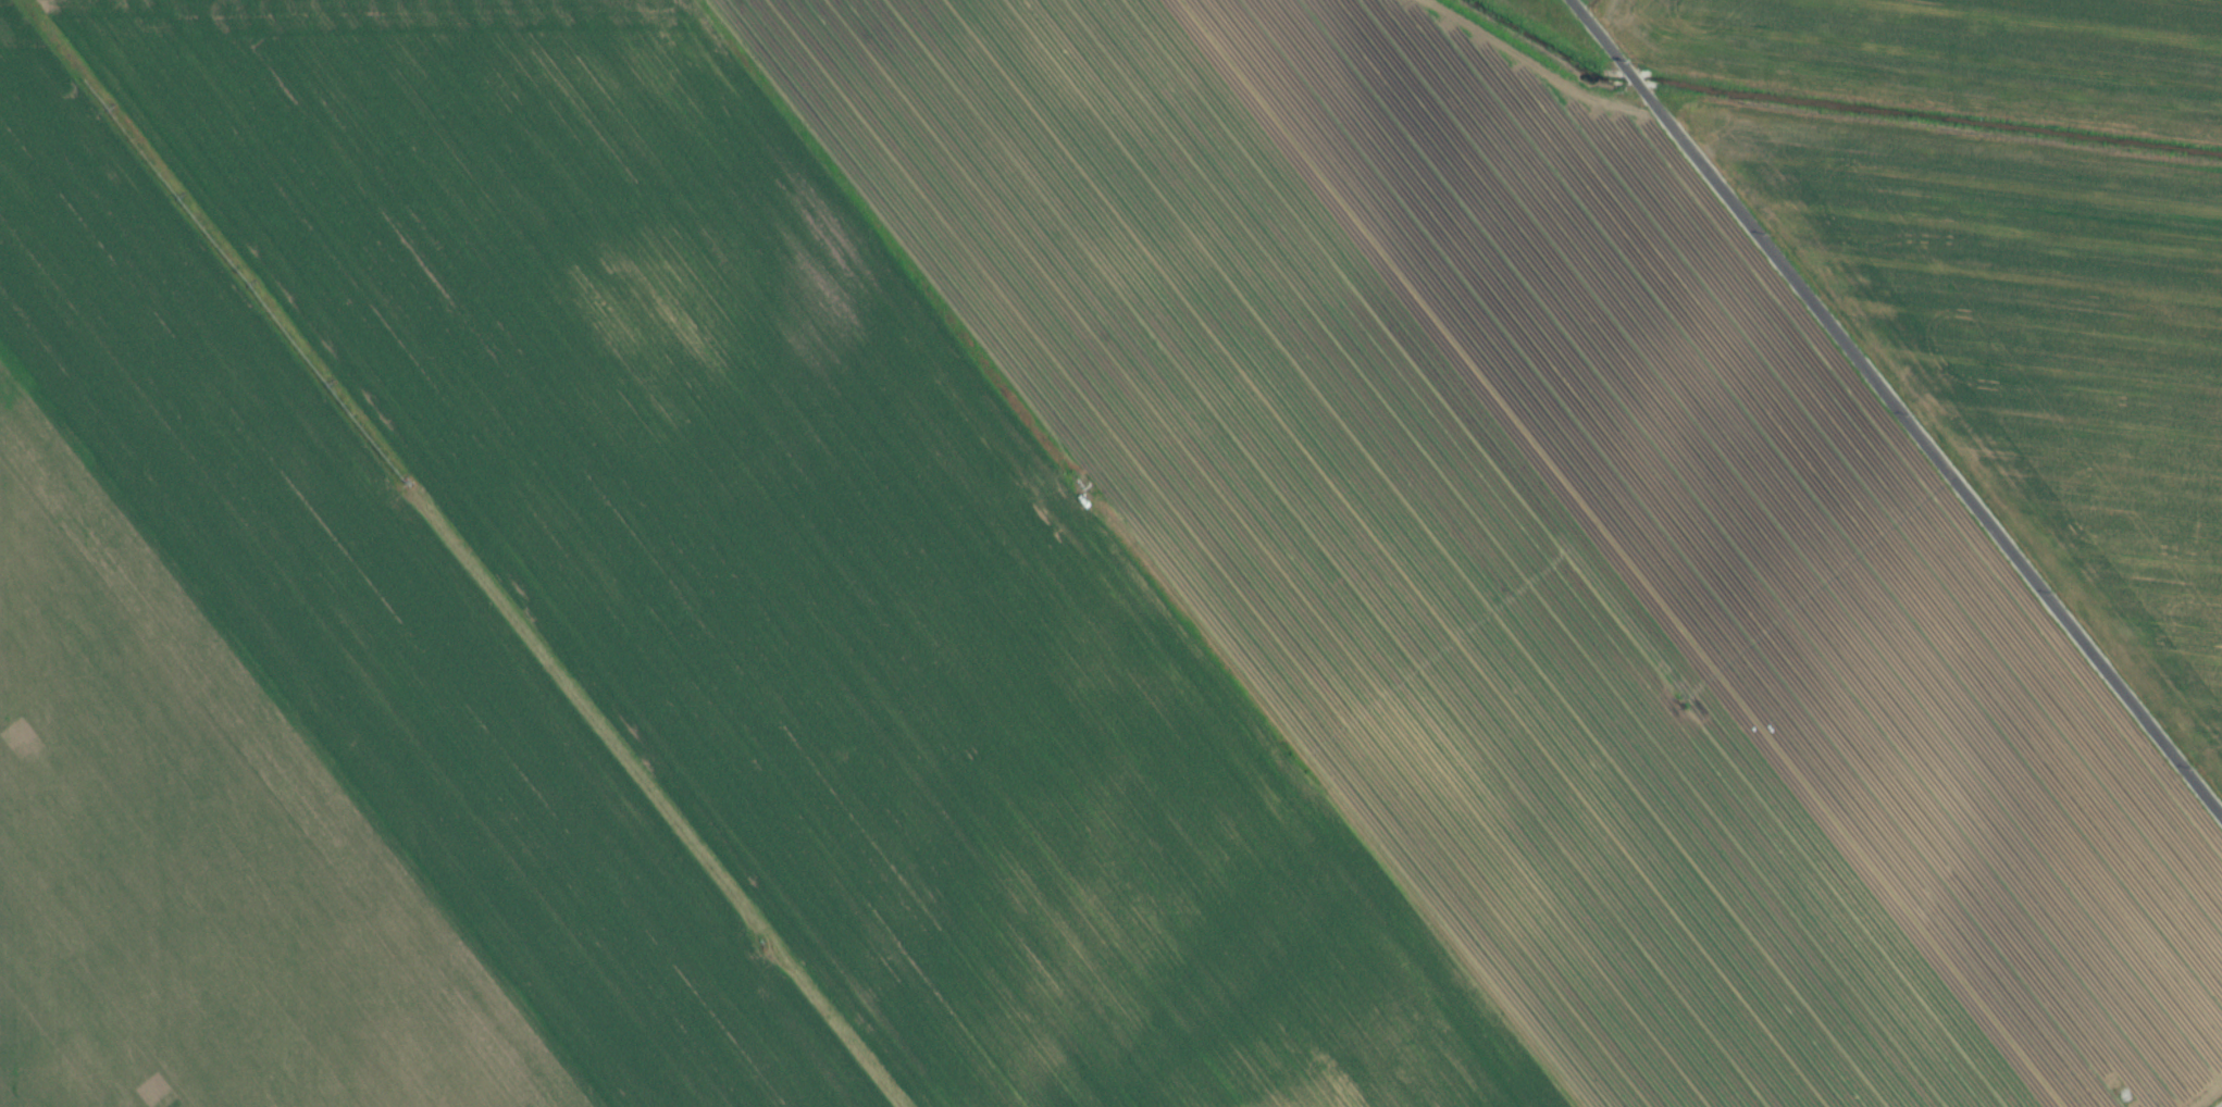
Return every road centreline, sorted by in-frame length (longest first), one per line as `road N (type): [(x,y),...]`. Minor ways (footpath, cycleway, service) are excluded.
road 1 (residential): [(2221,803),(1588,0)]

